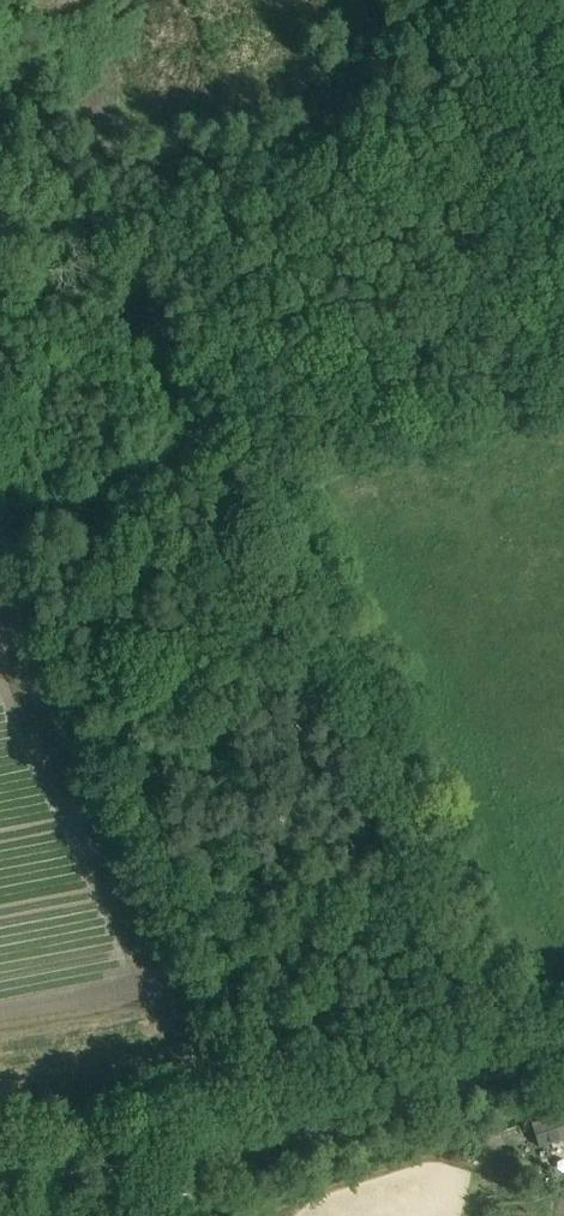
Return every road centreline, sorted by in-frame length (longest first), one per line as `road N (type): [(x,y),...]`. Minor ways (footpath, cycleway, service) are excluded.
road 1 (track): [(458,0),(264,460)]
road 2 (track): [(264,460),(165,255),(152,242),(104,252),(50,241),(18,221),(0,188)]
road 3 (track): [(548,1051),(191,1159)]
road 4 (track): [(191,1159),(0,1177)]

